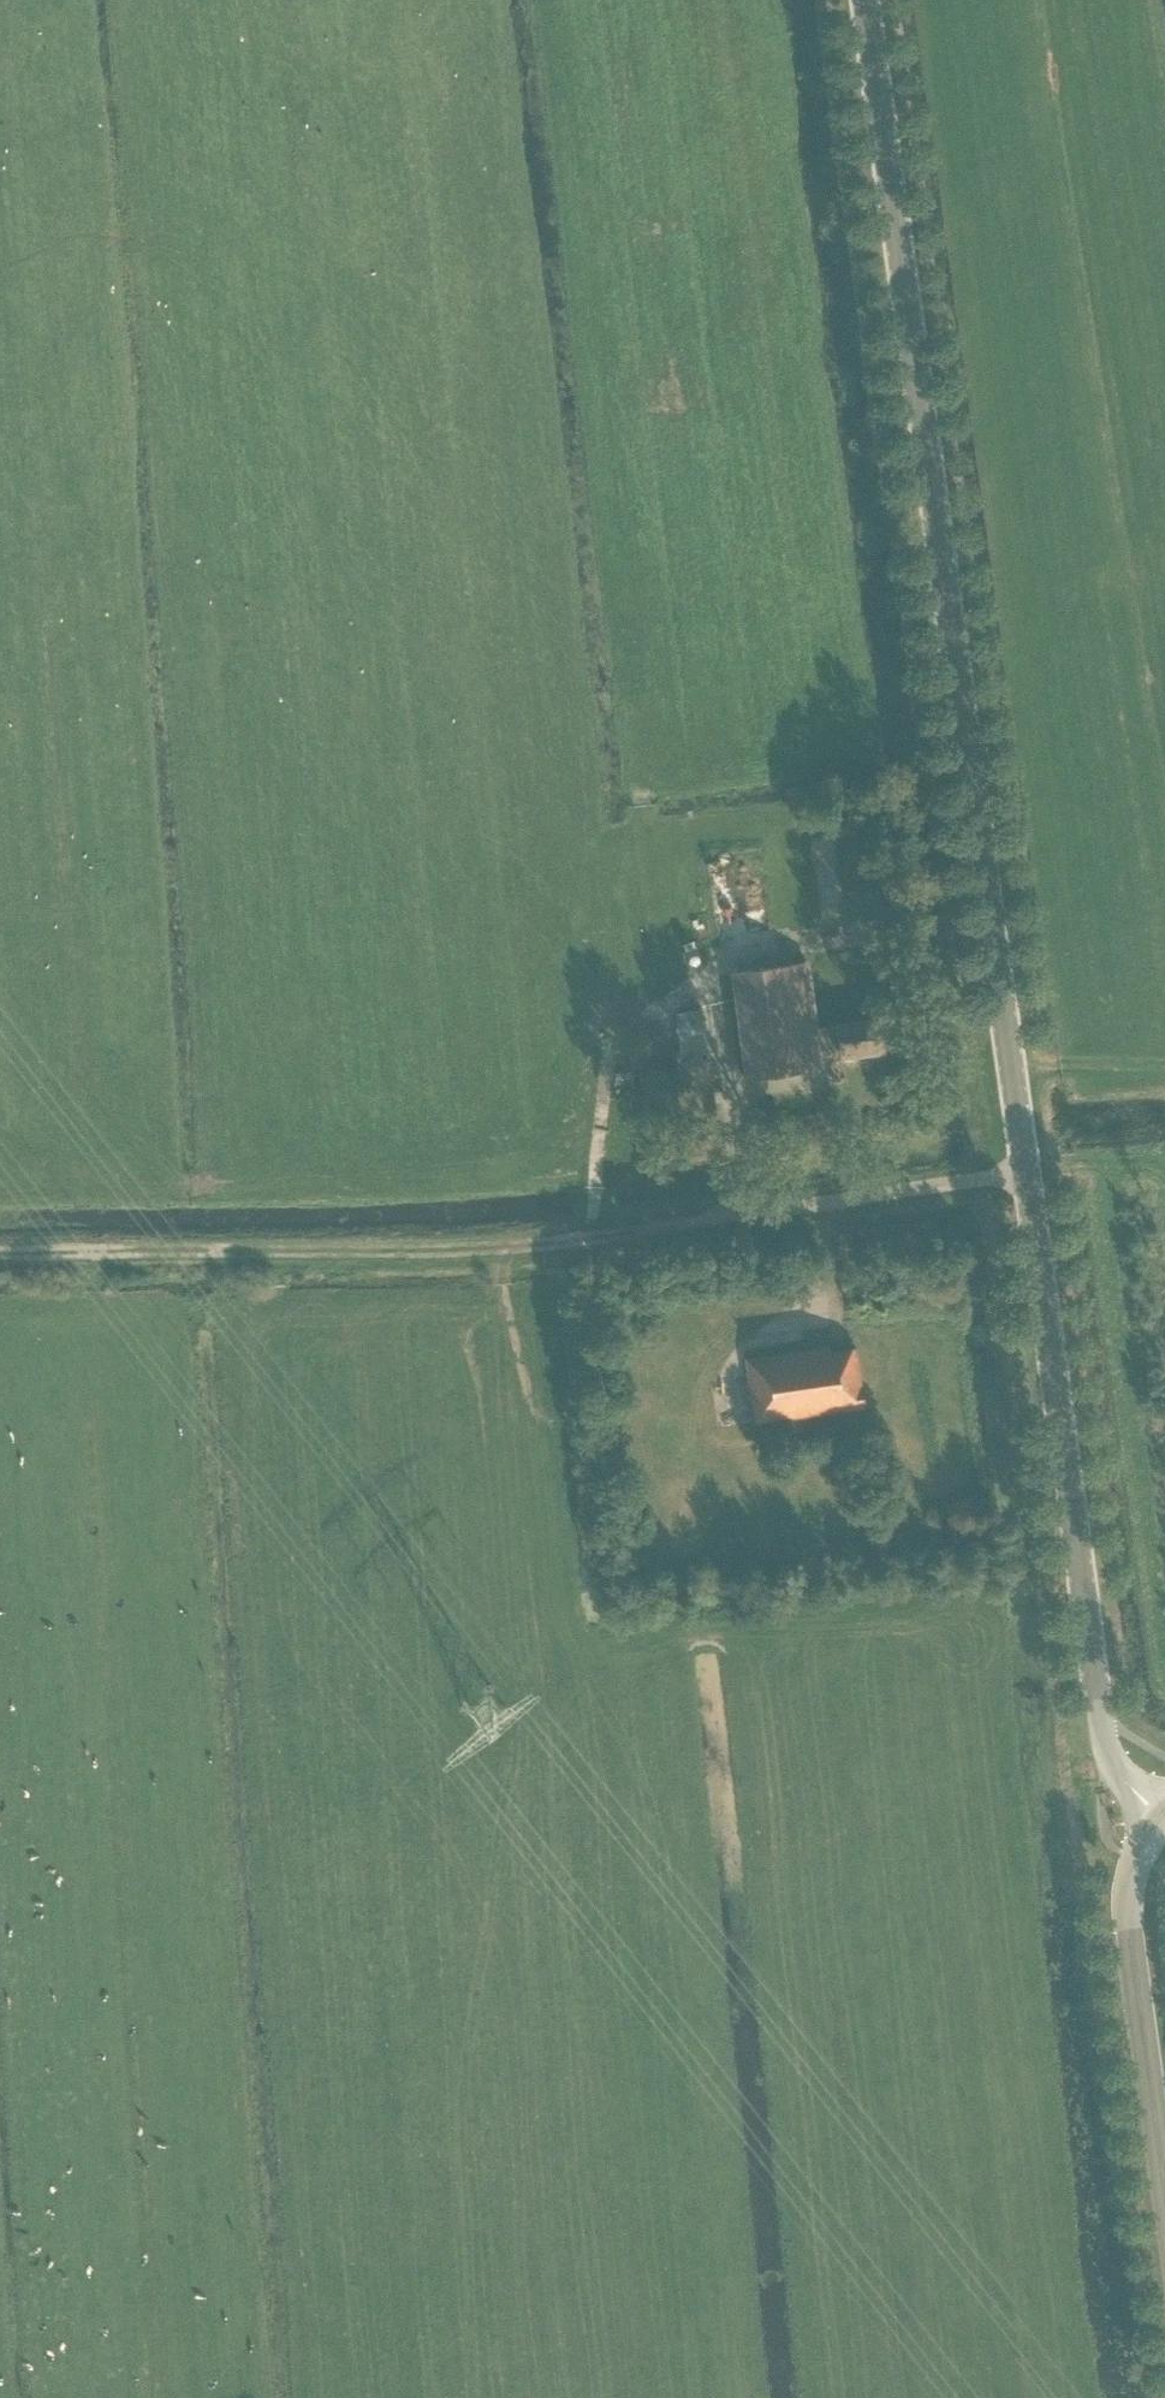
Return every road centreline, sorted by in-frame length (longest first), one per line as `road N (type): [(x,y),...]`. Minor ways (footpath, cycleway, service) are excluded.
road 1 (tertiary): [(1101,1725),(864,0)]
road 2 (tertiary): [(1164,2175),(1130,1922)]

